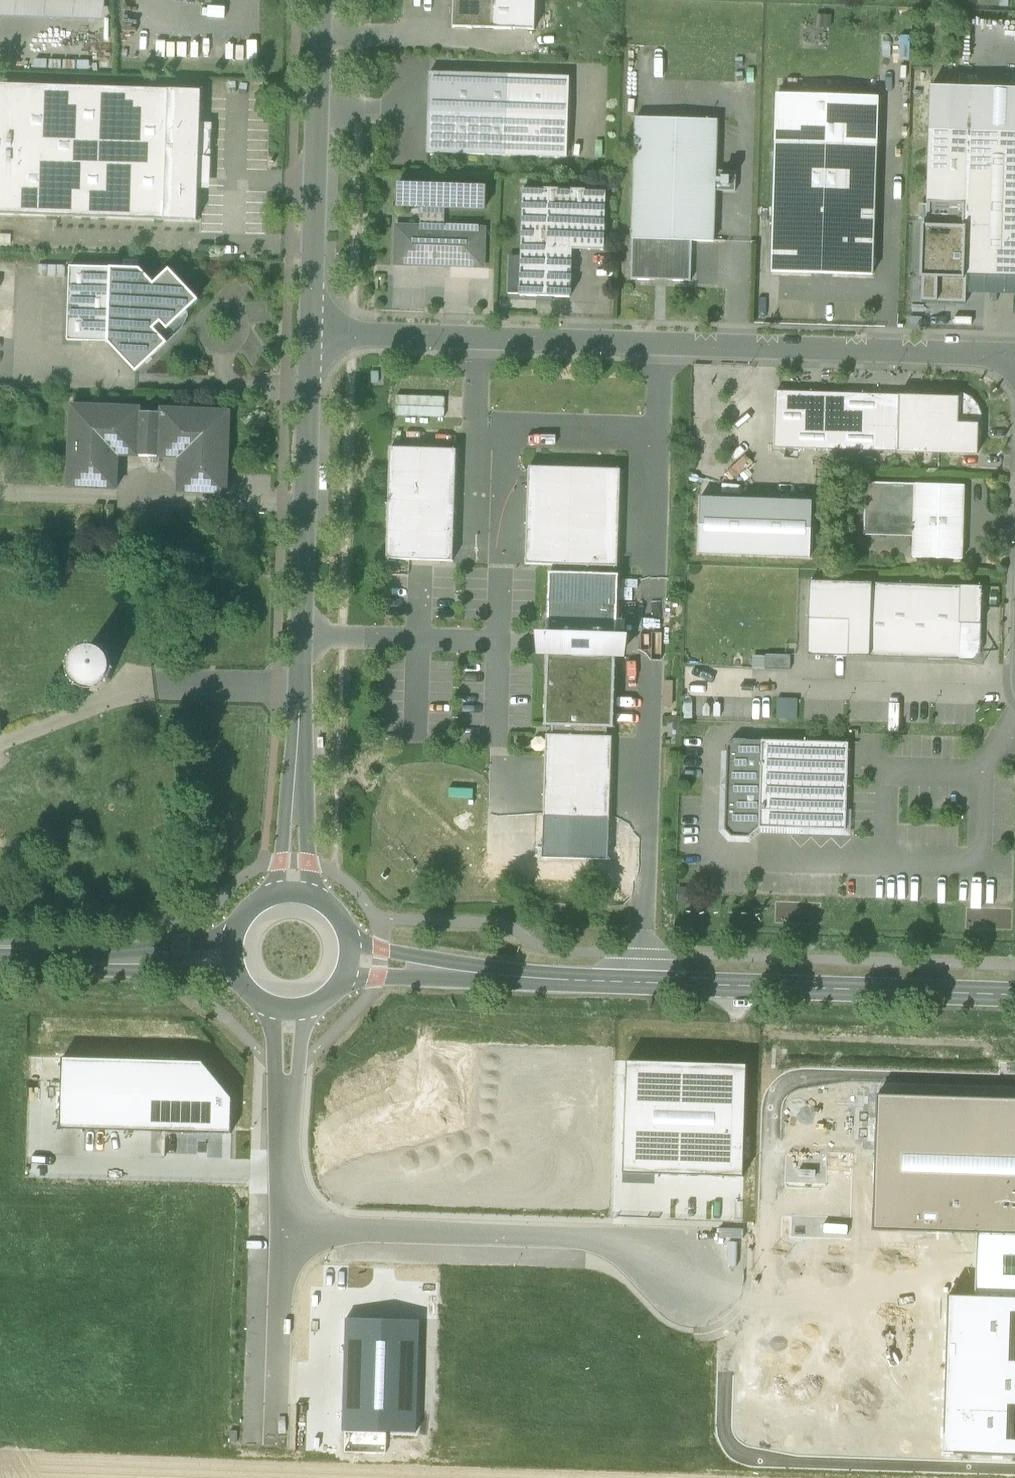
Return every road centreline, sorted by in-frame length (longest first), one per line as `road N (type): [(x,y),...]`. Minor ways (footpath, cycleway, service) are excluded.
road 1 (unclassified): [(312,334),(1014,355)]
road 2 (secondary): [(506,977),(1014,996)]
road 3 (unclassified): [(283,1227),(644,1240),(697,1278)]
road 4 (residential): [(312,334),(299,741)]
road 5 (residential): [(322,0),(312,334)]
road 6 (unclassified): [(283,1227),(277,1438)]
road 7 (secondary): [(61,963),(238,972)]
road 8 (secondary): [(235,939),(61,963)]
road 9 (secondary): [(343,978),(506,977)]
road 10 (secondary): [(506,977),(349,942)]
road 11 (residential): [(299,741),(273,895)]
road 12 (residential): [(310,895),(299,741)]

